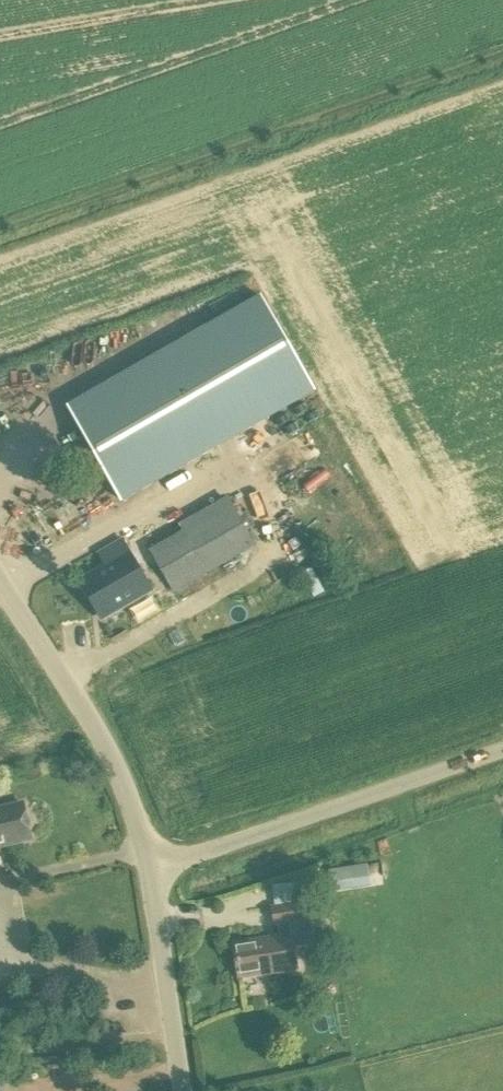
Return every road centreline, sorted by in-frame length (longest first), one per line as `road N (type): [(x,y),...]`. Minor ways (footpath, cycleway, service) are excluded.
road 1 (unclassified): [(502,750),(151,869)]
road 2 (unclassified): [(151,869),(98,729),(0,582)]
road 3 (unclassified): [(183,1090),(151,869)]

